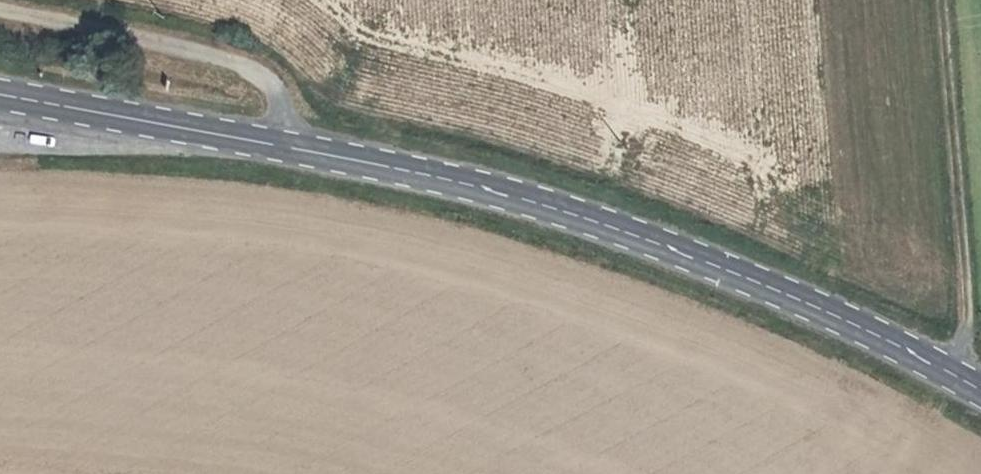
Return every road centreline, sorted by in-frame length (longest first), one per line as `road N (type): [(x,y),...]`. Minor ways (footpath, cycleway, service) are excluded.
road 1 (secondary): [(0,94),(296,148),(579,216),(846,319),(980,391)]
road 2 (track): [(953,375),(966,326),(938,0)]
road 3 (track): [(296,148),(274,93),(242,65),(0,11)]

